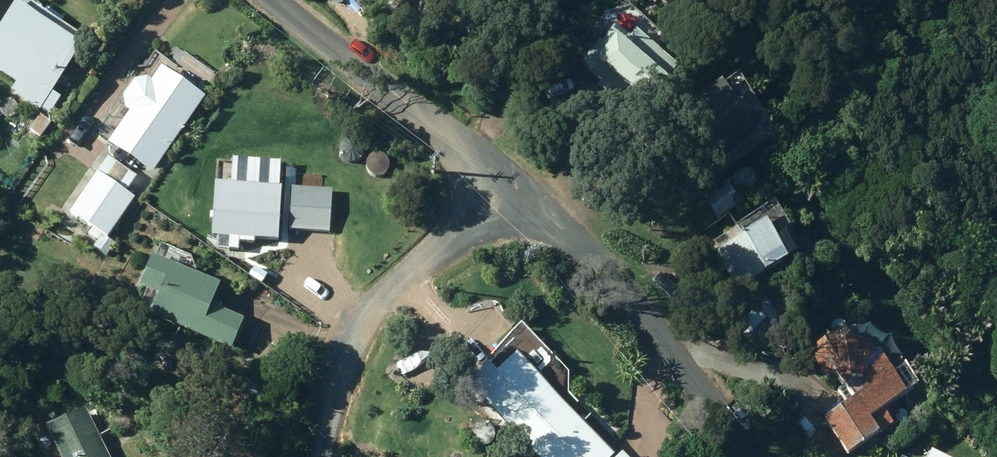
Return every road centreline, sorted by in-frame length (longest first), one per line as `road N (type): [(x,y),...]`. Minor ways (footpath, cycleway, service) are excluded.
road 1 (unclassified): [(504,192),(570,232),(618,283),(753,456)]
road 2 (residential): [(323,456),(348,353),(376,305),(504,192)]
road 3 (unclassified): [(271,0),(395,94),(504,192)]

